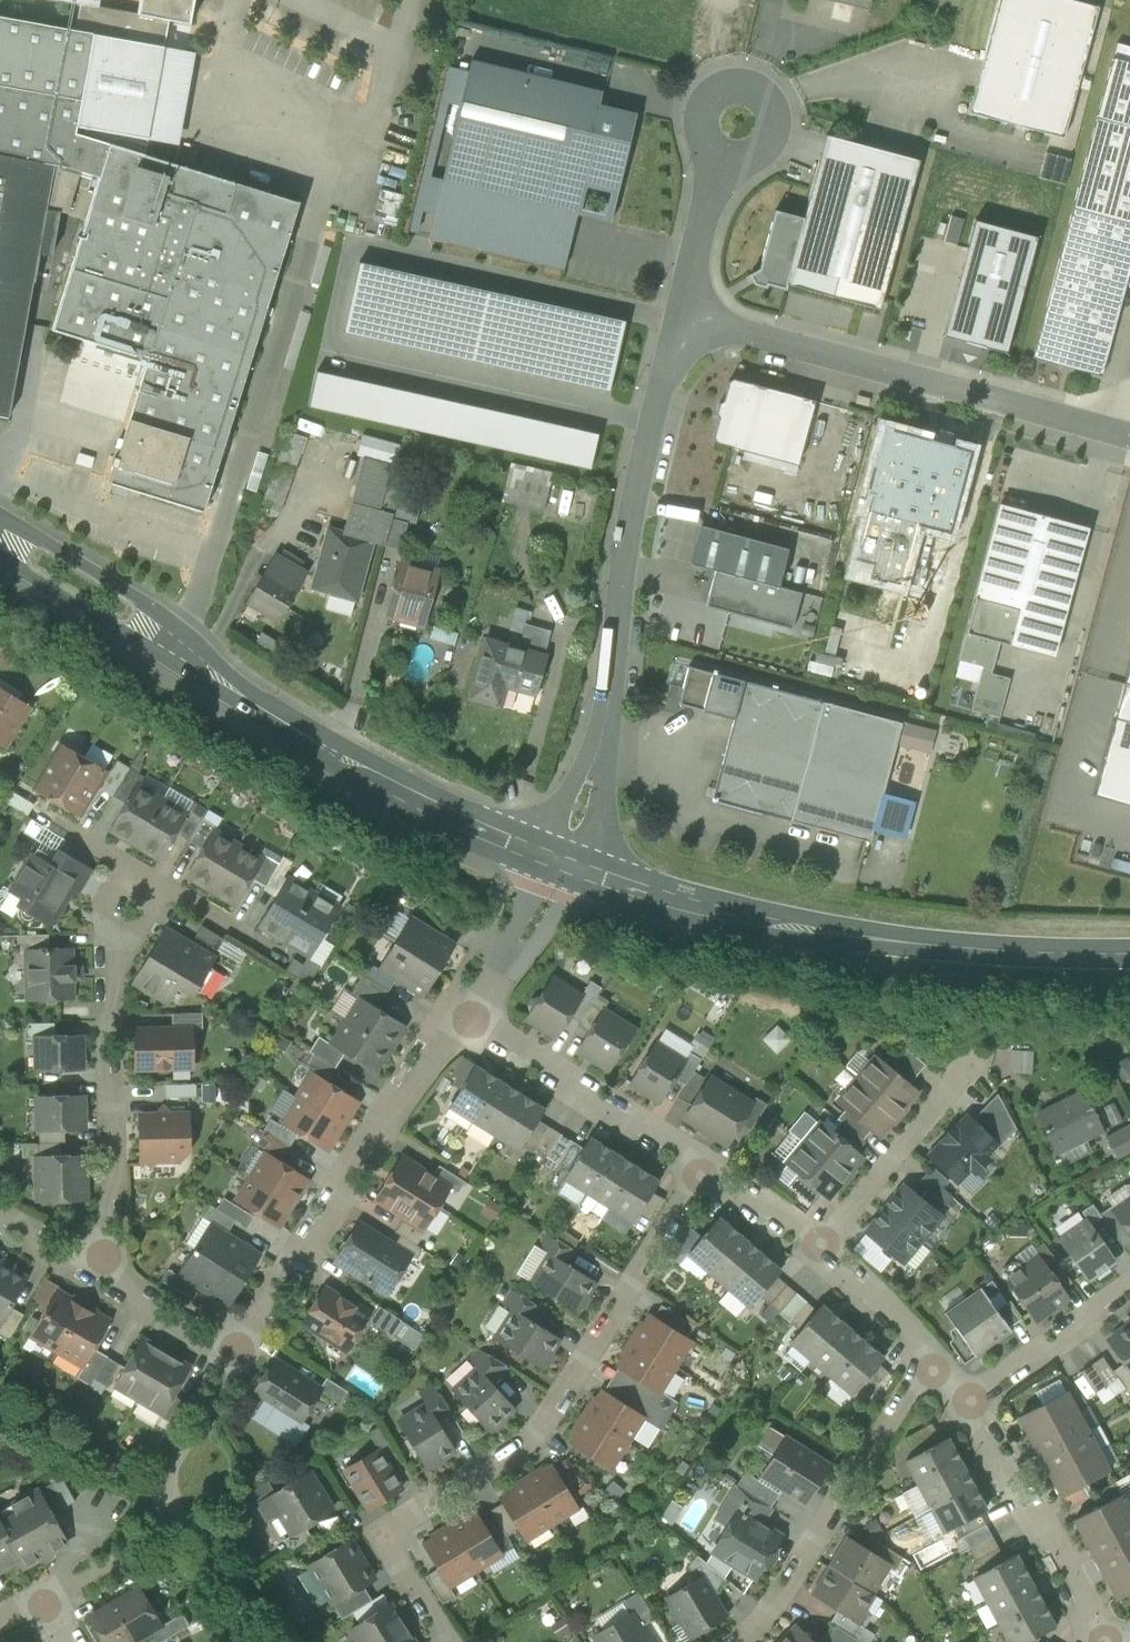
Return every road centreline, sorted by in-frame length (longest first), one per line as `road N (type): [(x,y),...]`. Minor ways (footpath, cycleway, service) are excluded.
road 1 (tertiary): [(563,864),(432,809),(0,536)]
road 2 (residential): [(703,1165),(533,1442),(381,1535),(449,1641)]
road 3 (residential): [(95,1270),(247,1354),(468,1016)]
road 4 (tertiary): [(1129,956),(892,943),(729,914),(563,864)]
road 5 (unclassified): [(563,864),(606,721),(629,535),(680,315)]
road 6 (unclassified): [(680,315),(1129,434)]
road 7 (residential): [(732,1641),(764,1620),(924,1357)]
road 8 (residential): [(111,945),(110,1224),(95,1270)]
road 9 (residential): [(468,1016),(703,1165)]
road 10 (residential): [(966,1407),(1107,1641)]
road 11 (residential): [(813,1243),(977,1054)]
road 12 (residential): [(966,1407),(1129,1284)]
road 13 (residential): [(468,1016),(552,895),(563,864)]
road 14 (residential): [(813,1243),(924,1357)]
road 15 (unclassified): [(680,315),(716,171)]
road 16 (residential): [(703,1165),(813,1243)]
road 17 (unclassified): [(716,171),(770,137),(769,105),(750,86)]
road 18 (unclassified): [(750,86),(717,90),(707,102),(704,132),(716,171)]

